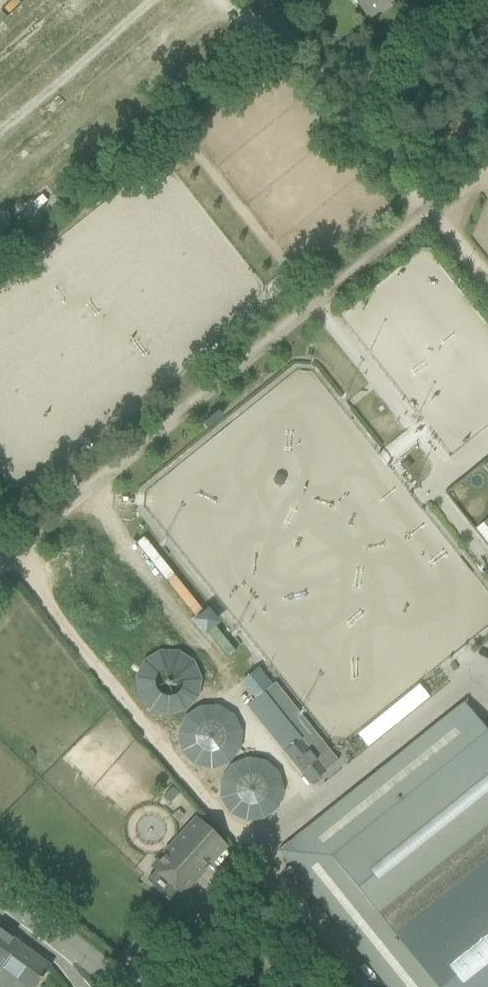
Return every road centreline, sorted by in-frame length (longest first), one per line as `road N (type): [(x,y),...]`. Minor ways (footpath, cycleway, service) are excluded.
road 1 (track): [(0,556),(487,166)]
road 2 (tertiary): [(123,986),(0,889)]

